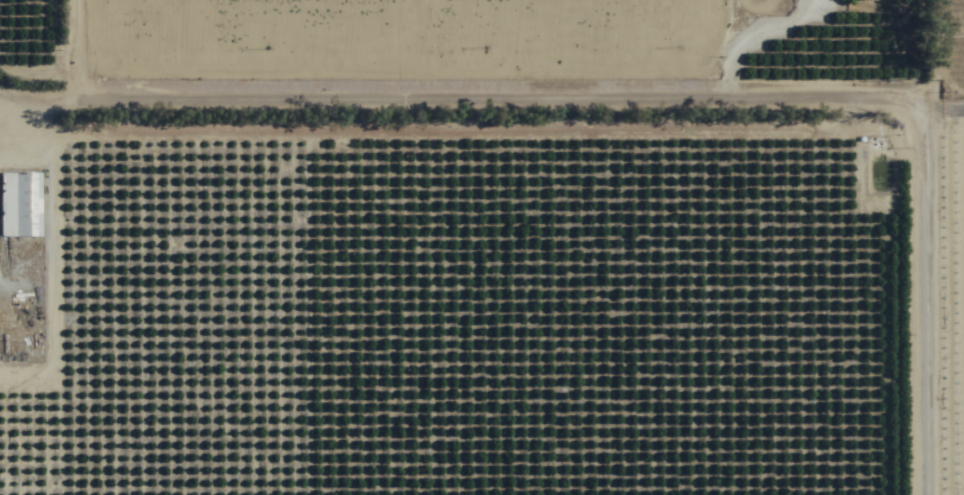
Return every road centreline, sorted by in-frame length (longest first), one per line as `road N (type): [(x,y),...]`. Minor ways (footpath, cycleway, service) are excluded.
road 1 (residential): [(925,108),(898,93),(0,69)]
road 2 (residential): [(927,494),(925,108)]
road 3 (track): [(17,318),(38,438),(54,454),(54,494)]

